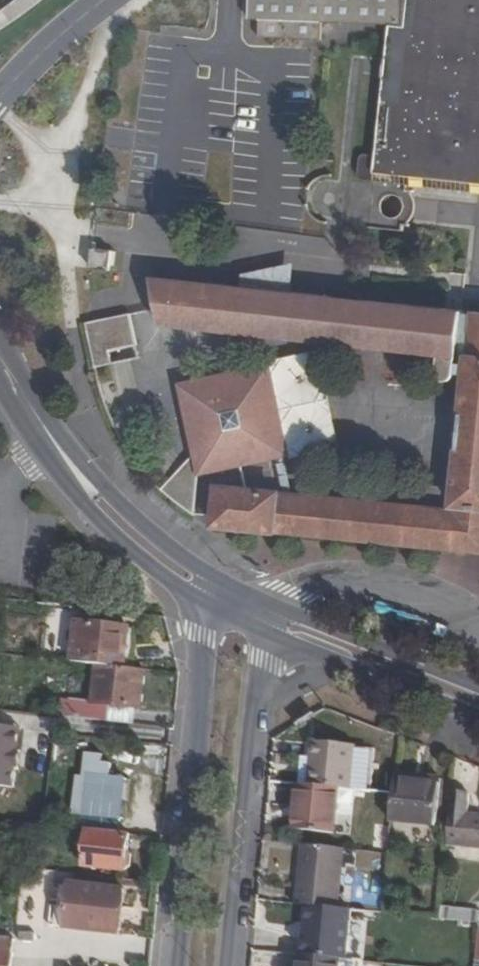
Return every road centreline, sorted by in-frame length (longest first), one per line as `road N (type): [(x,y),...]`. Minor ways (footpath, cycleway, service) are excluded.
road 1 (unclassified): [(207,605),(177,965)]
road 2 (unclassified): [(229,965),(262,632)]
road 3 (secondary): [(478,687),(230,585)]
road 4 (secondary): [(49,435),(79,499),(111,539),(207,605)]
road 5 (secondary): [(230,585),(168,553),(49,435)]
road 6 (secondary): [(262,632),(478,717)]
road 7 (residential): [(107,0),(0,94)]

